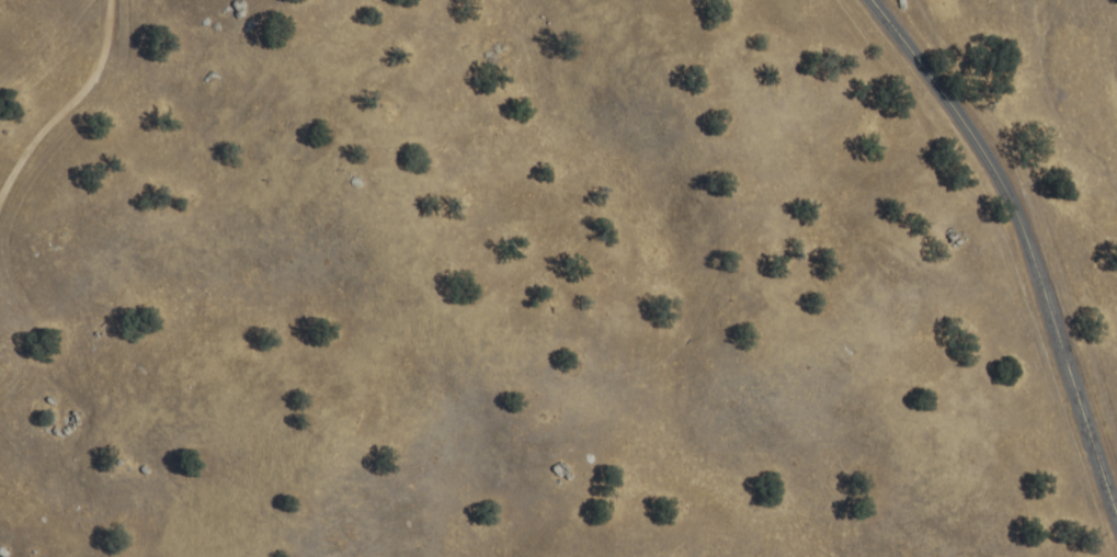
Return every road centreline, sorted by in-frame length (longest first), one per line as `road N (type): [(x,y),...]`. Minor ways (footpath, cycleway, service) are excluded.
road 1 (tertiary): [(1116,544),(853,0)]

